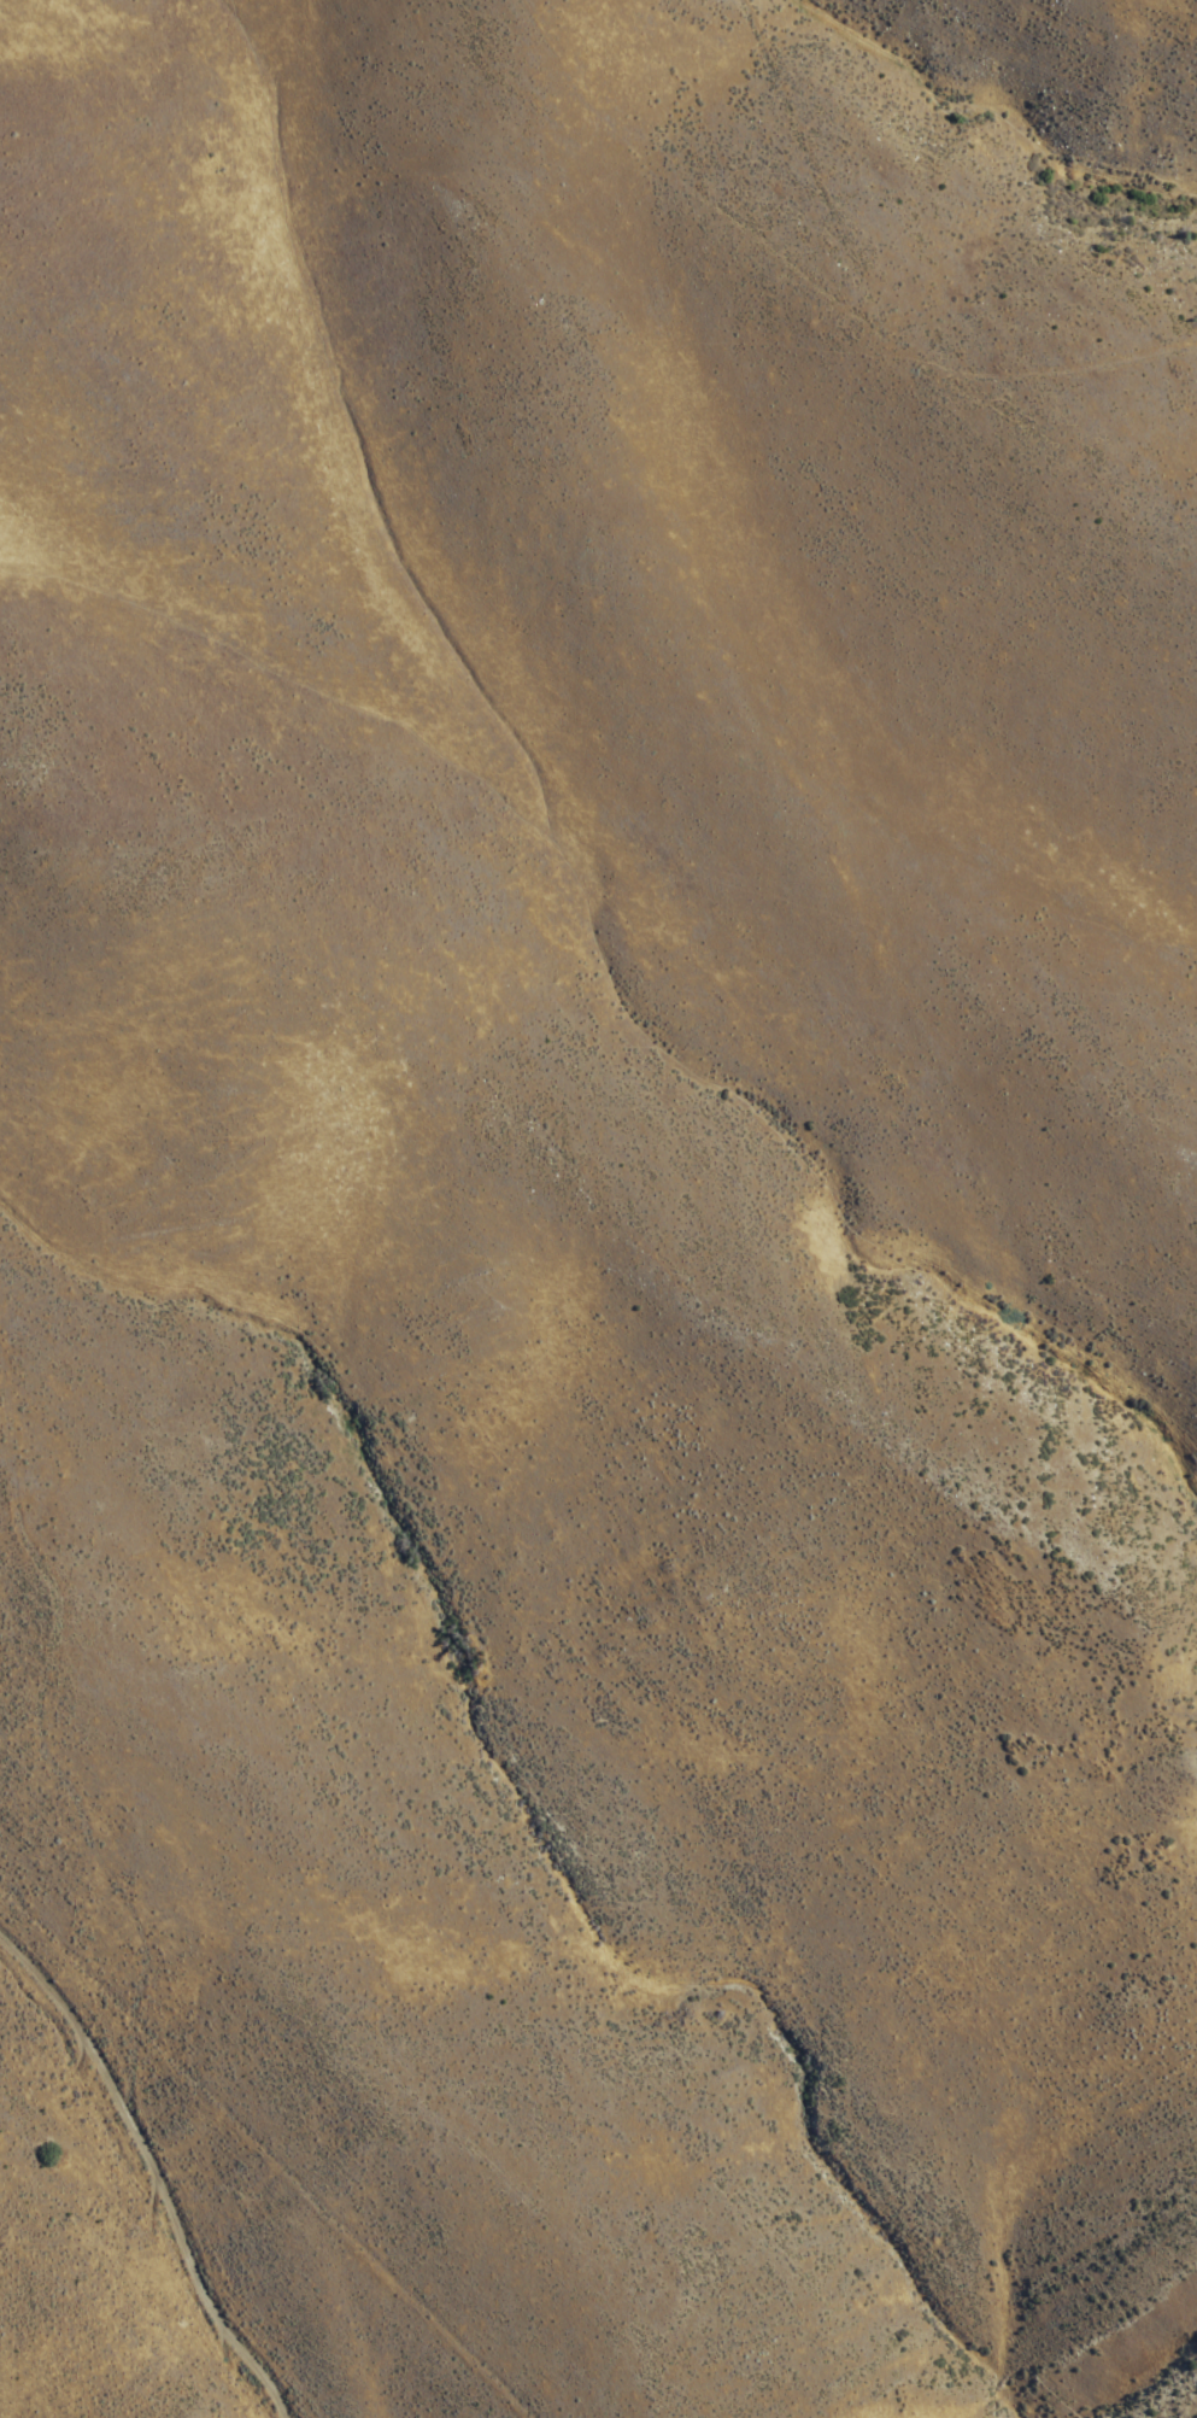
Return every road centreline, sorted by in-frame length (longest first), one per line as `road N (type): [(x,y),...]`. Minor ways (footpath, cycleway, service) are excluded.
road 1 (track): [(0,1933),(115,2090),(168,2199),(201,2293),(257,2360),(285,2417)]

